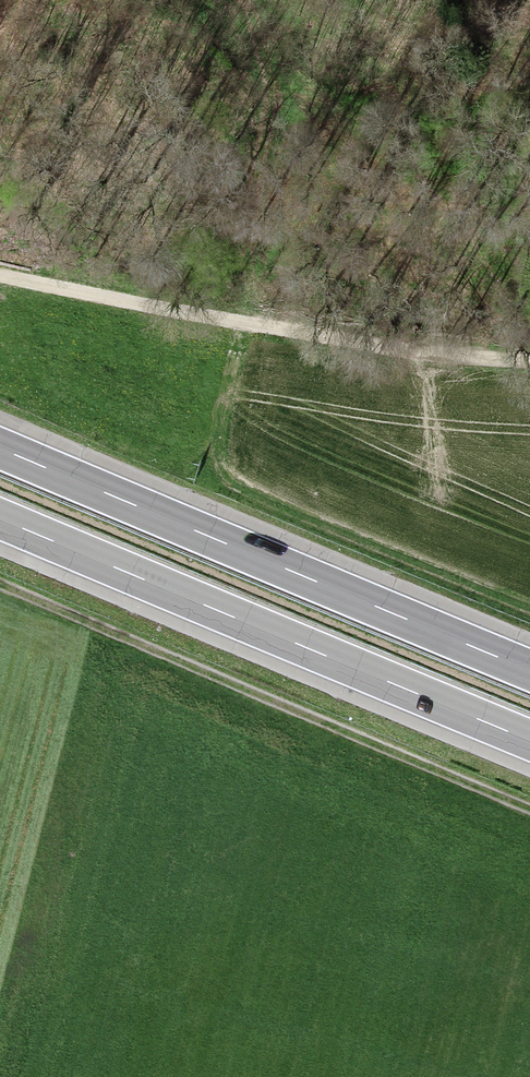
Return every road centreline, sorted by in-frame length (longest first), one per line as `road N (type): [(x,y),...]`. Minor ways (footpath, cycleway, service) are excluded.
road 1 (track): [(529,816),(0,591)]
road 2 (motorway): [(529,669),(0,448)]
road 3 (motorway): [(0,518),(529,738)]
road 4 (track): [(0,281),(379,355),(529,369)]
road 5 (track): [(529,616),(233,488),(218,447),(251,332)]

